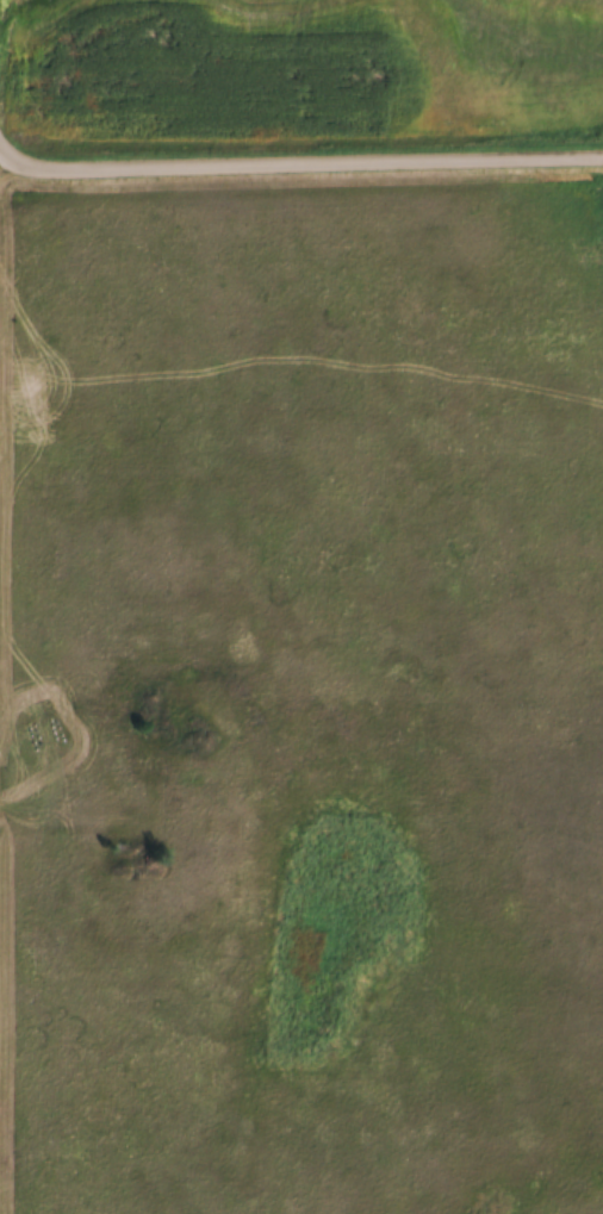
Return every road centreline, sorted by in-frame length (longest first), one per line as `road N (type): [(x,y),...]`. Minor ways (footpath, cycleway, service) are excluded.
road 1 (residential): [(602,159),(0,173)]

